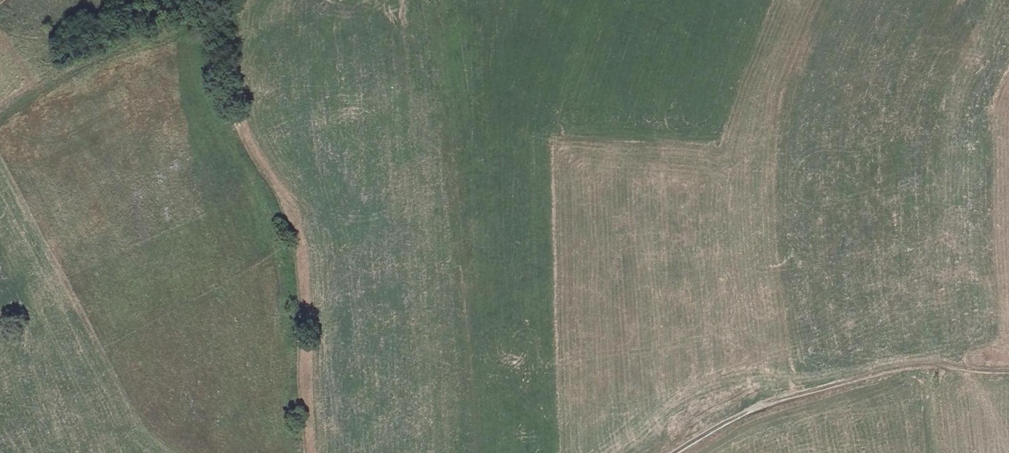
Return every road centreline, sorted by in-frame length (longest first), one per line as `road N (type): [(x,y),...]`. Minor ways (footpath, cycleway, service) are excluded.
road 1 (track): [(1008,365),(821,383),(679,452)]

